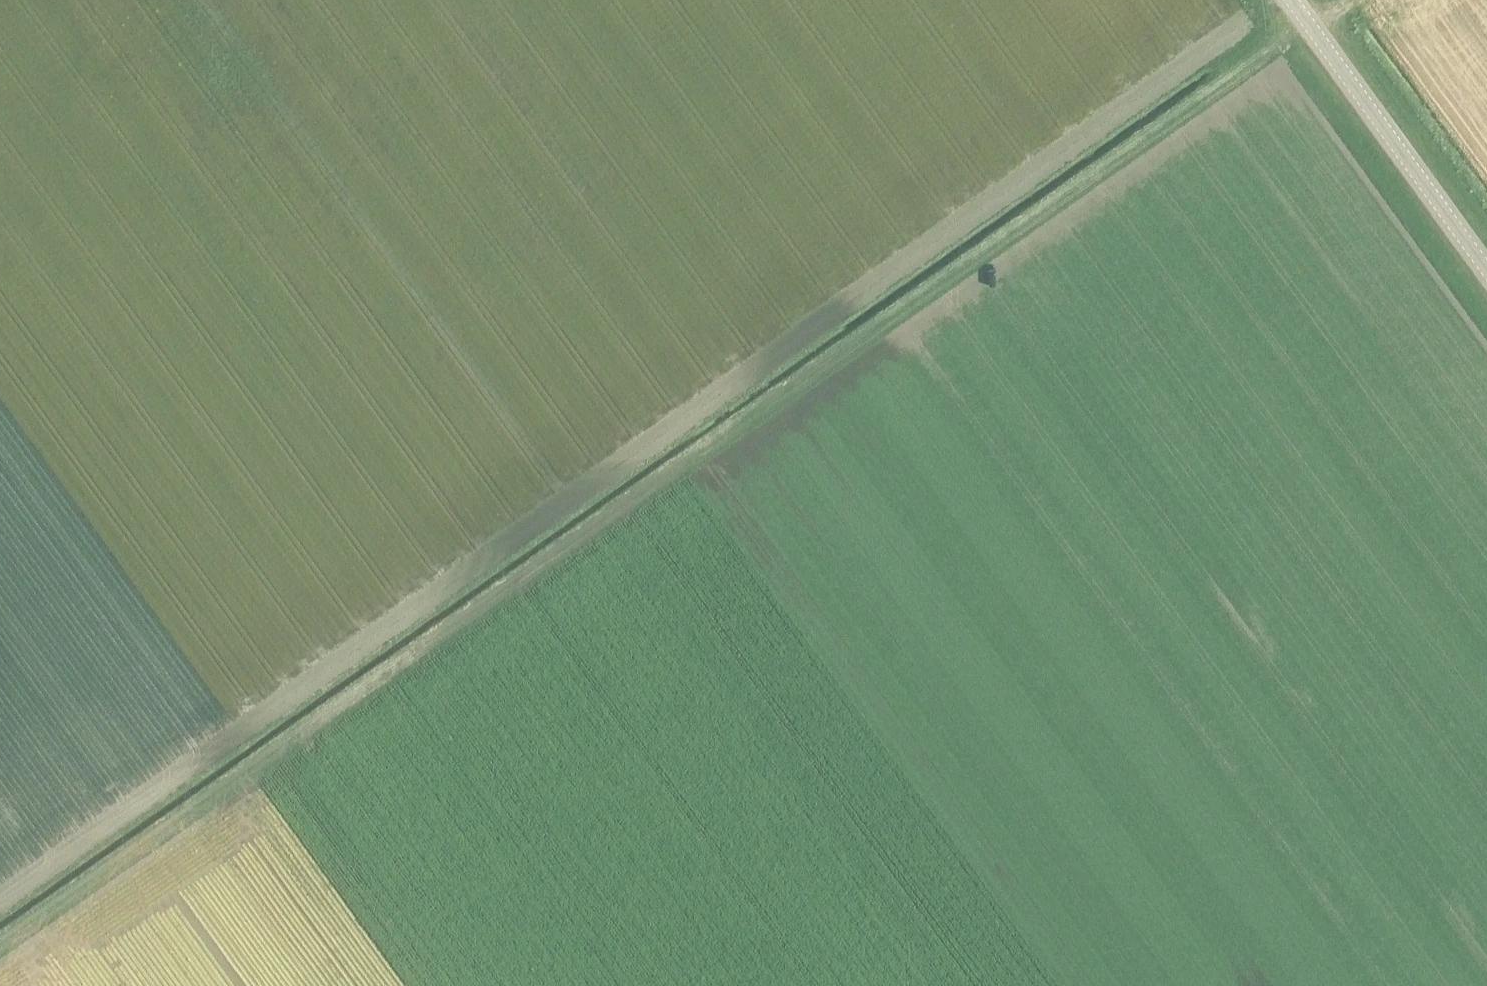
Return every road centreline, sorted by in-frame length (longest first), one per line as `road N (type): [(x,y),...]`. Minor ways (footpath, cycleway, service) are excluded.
road 1 (tertiary): [(1486,261),(1298,0)]

